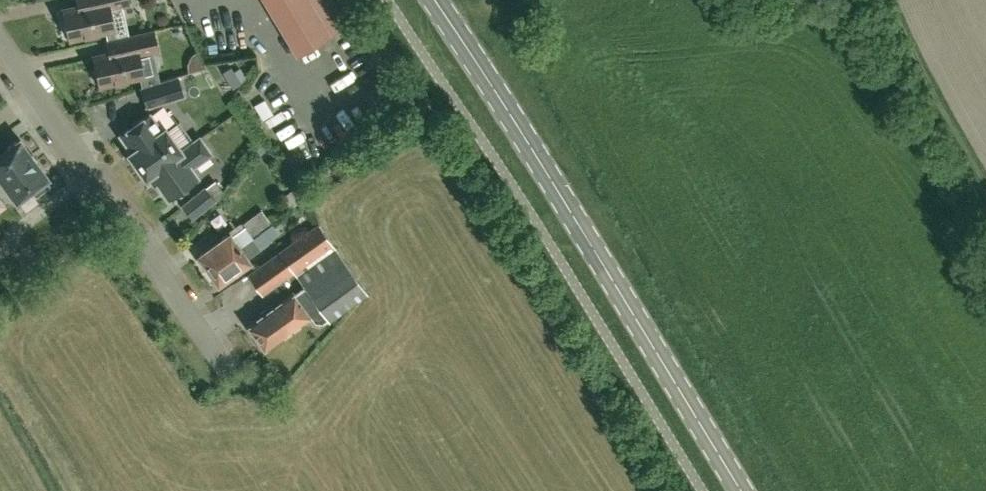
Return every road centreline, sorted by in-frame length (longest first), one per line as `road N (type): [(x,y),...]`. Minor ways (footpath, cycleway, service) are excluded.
road 1 (secondary): [(741,490),(434,0)]
road 2 (residential): [(203,334),(0,37)]
road 3 (track): [(885,0),(985,195)]

